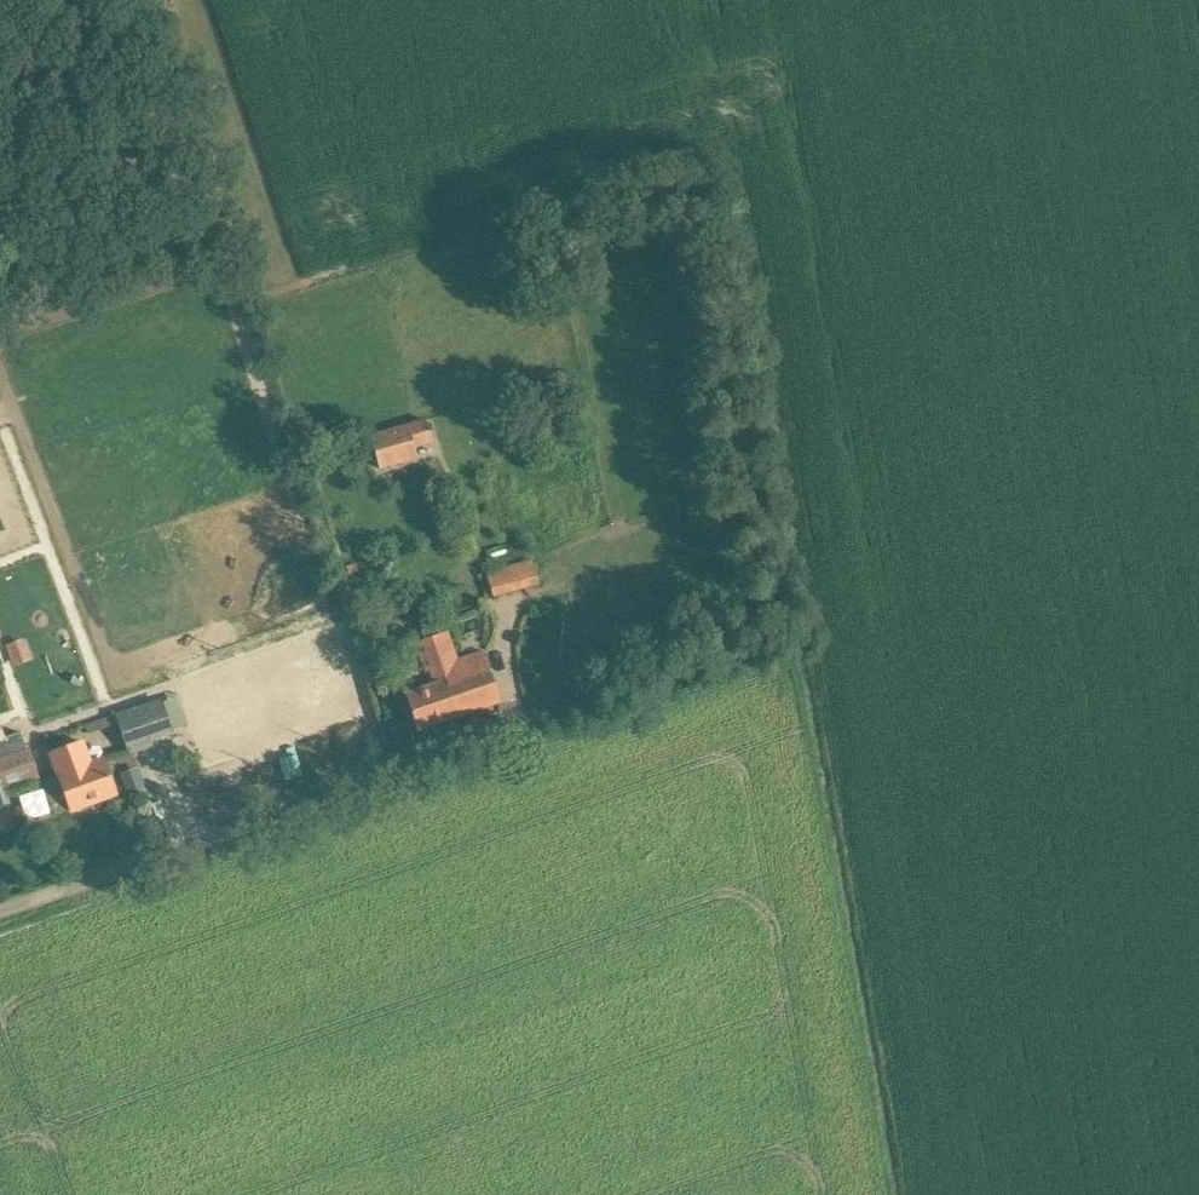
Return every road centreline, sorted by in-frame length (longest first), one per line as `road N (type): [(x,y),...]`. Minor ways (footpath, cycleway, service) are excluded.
road 1 (track): [(0,912),(358,790)]

